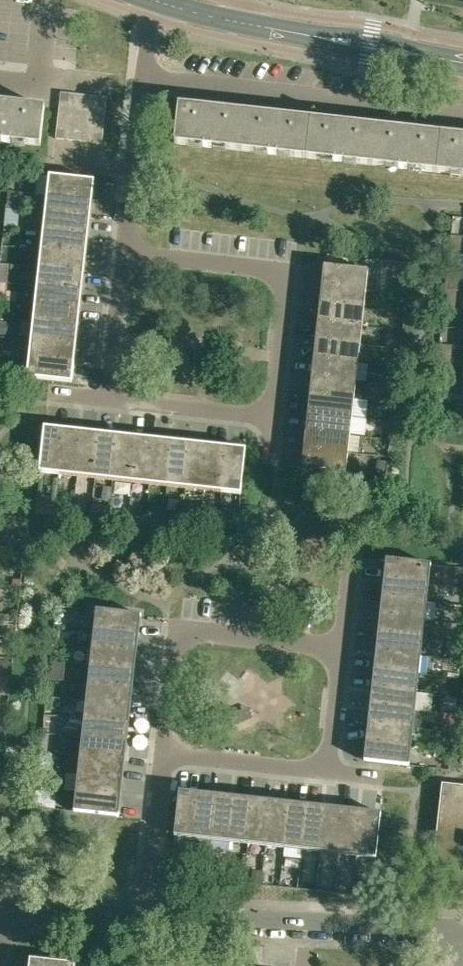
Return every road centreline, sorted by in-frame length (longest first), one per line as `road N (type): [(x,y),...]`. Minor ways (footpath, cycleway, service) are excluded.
road 1 (residential): [(462,120),(142,85)]
road 2 (residential): [(462,931),(146,918)]
road 3 (residential): [(272,417),(286,273),(123,257)]
road 4 (residential): [(163,758),(177,636),(339,651)]
road 5 (tertiary): [(462,62),(238,22)]
road 6 (residential): [(272,417),(107,402)]
road 7 (residential): [(326,776),(163,758)]
road 8 (residential): [(146,918),(163,758)]
road 9 (residential): [(146,918),(0,912)]
road 10 (residential): [(107,402),(123,257)]
road 11 (residential): [(326,776),(339,651)]

